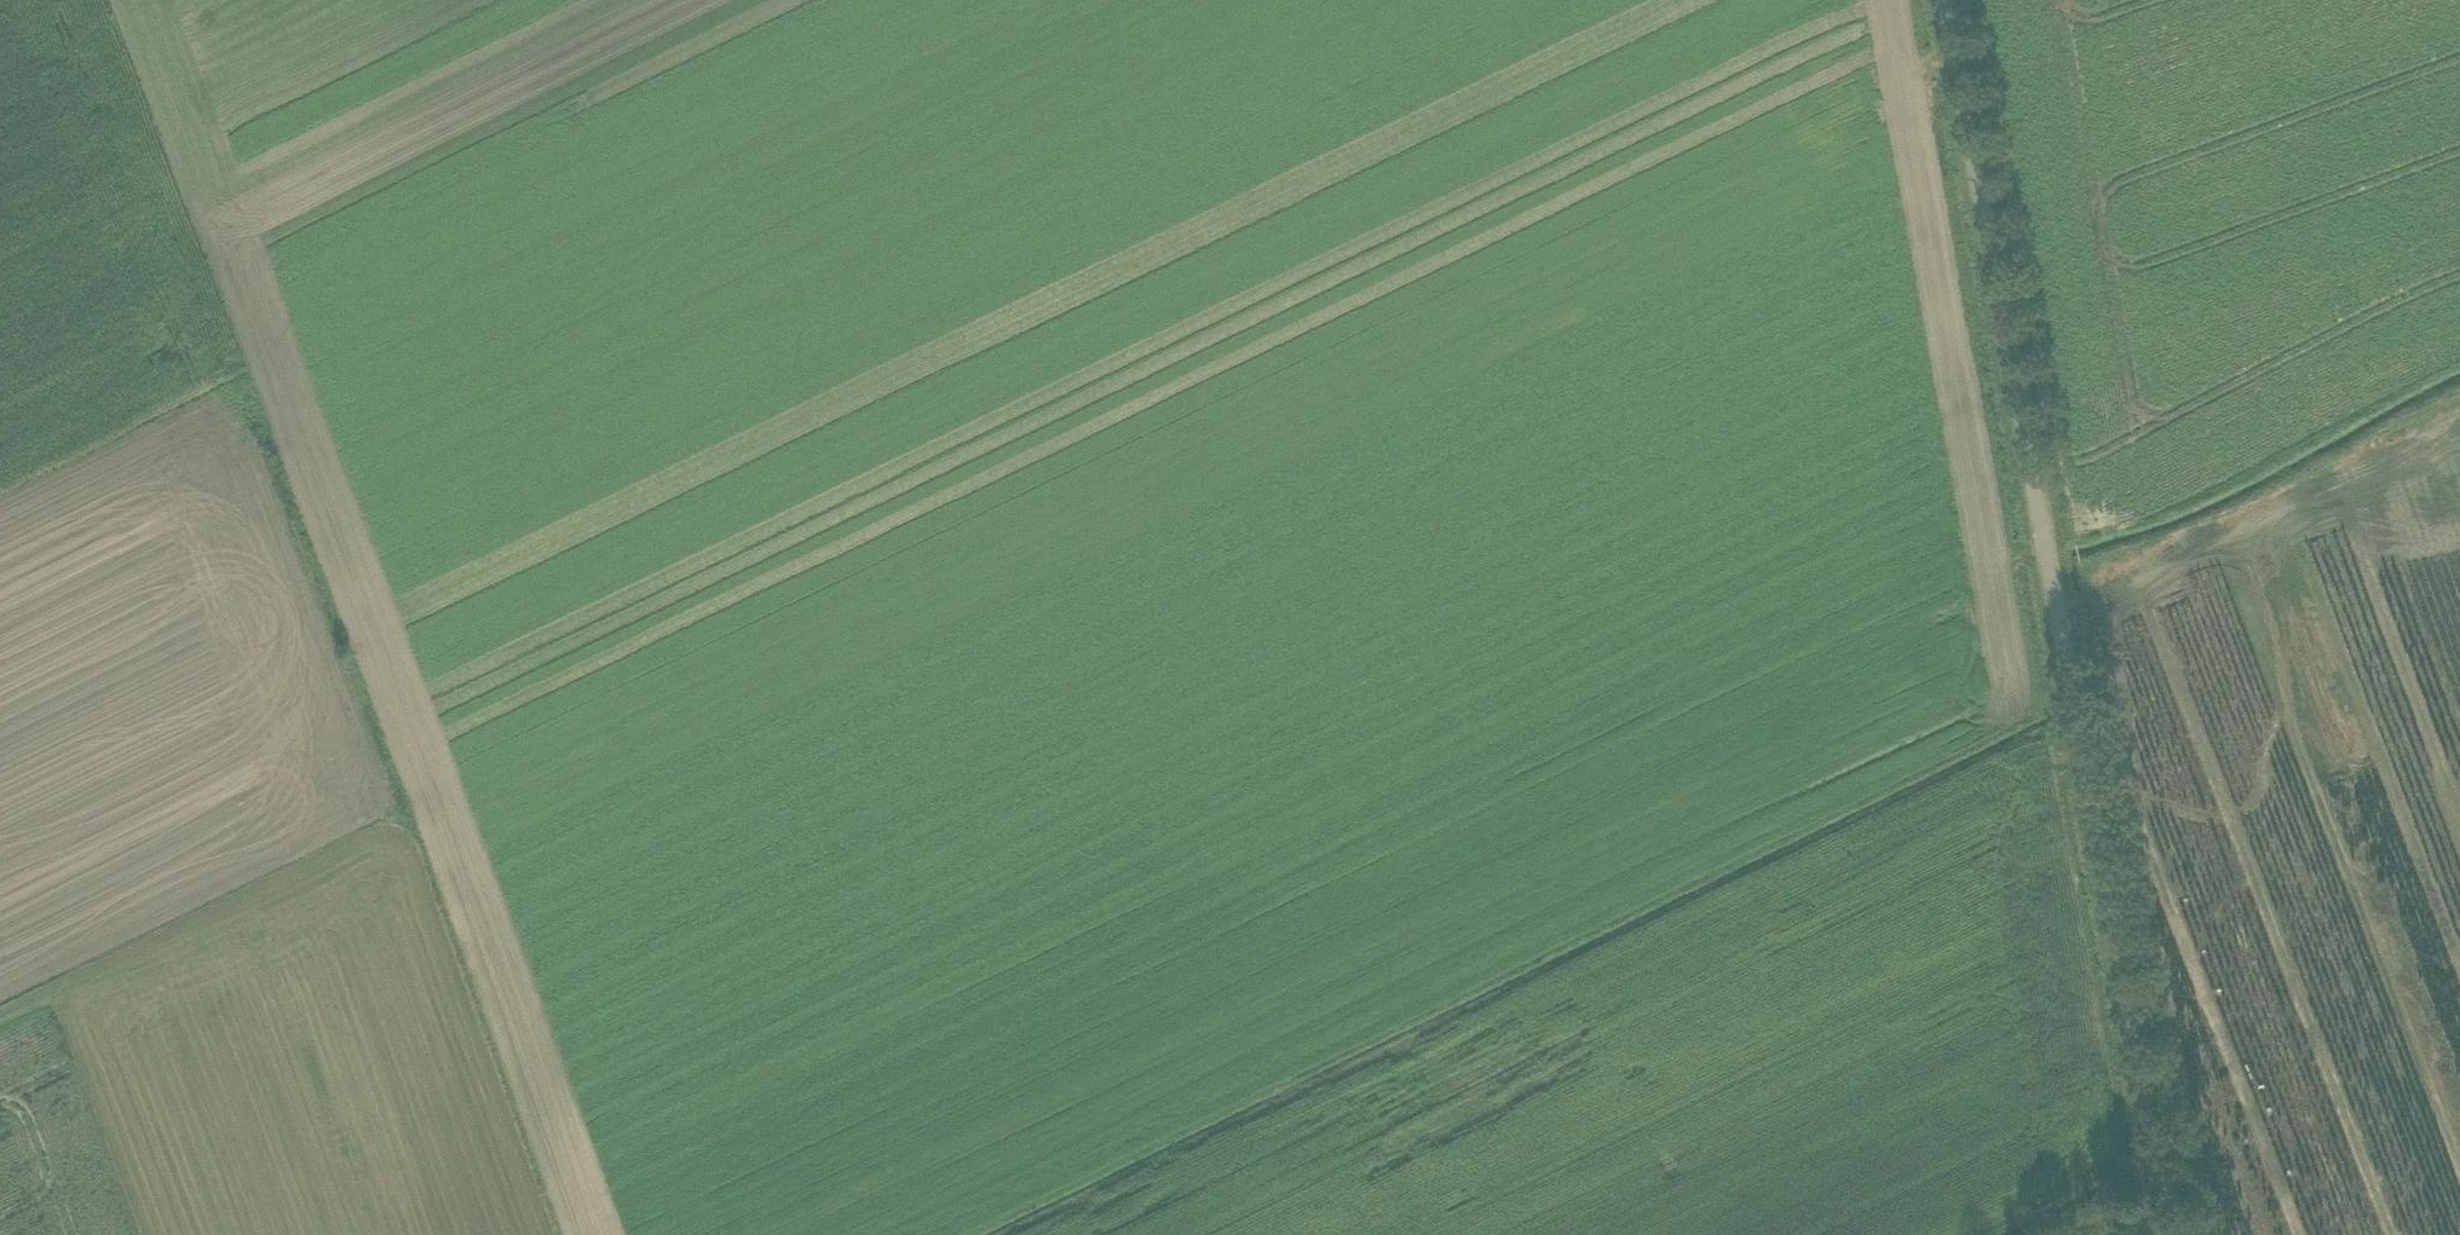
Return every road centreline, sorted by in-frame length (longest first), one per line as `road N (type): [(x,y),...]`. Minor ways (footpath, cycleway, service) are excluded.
road 1 (unclassified): [(2170,1234),(1940,0)]

